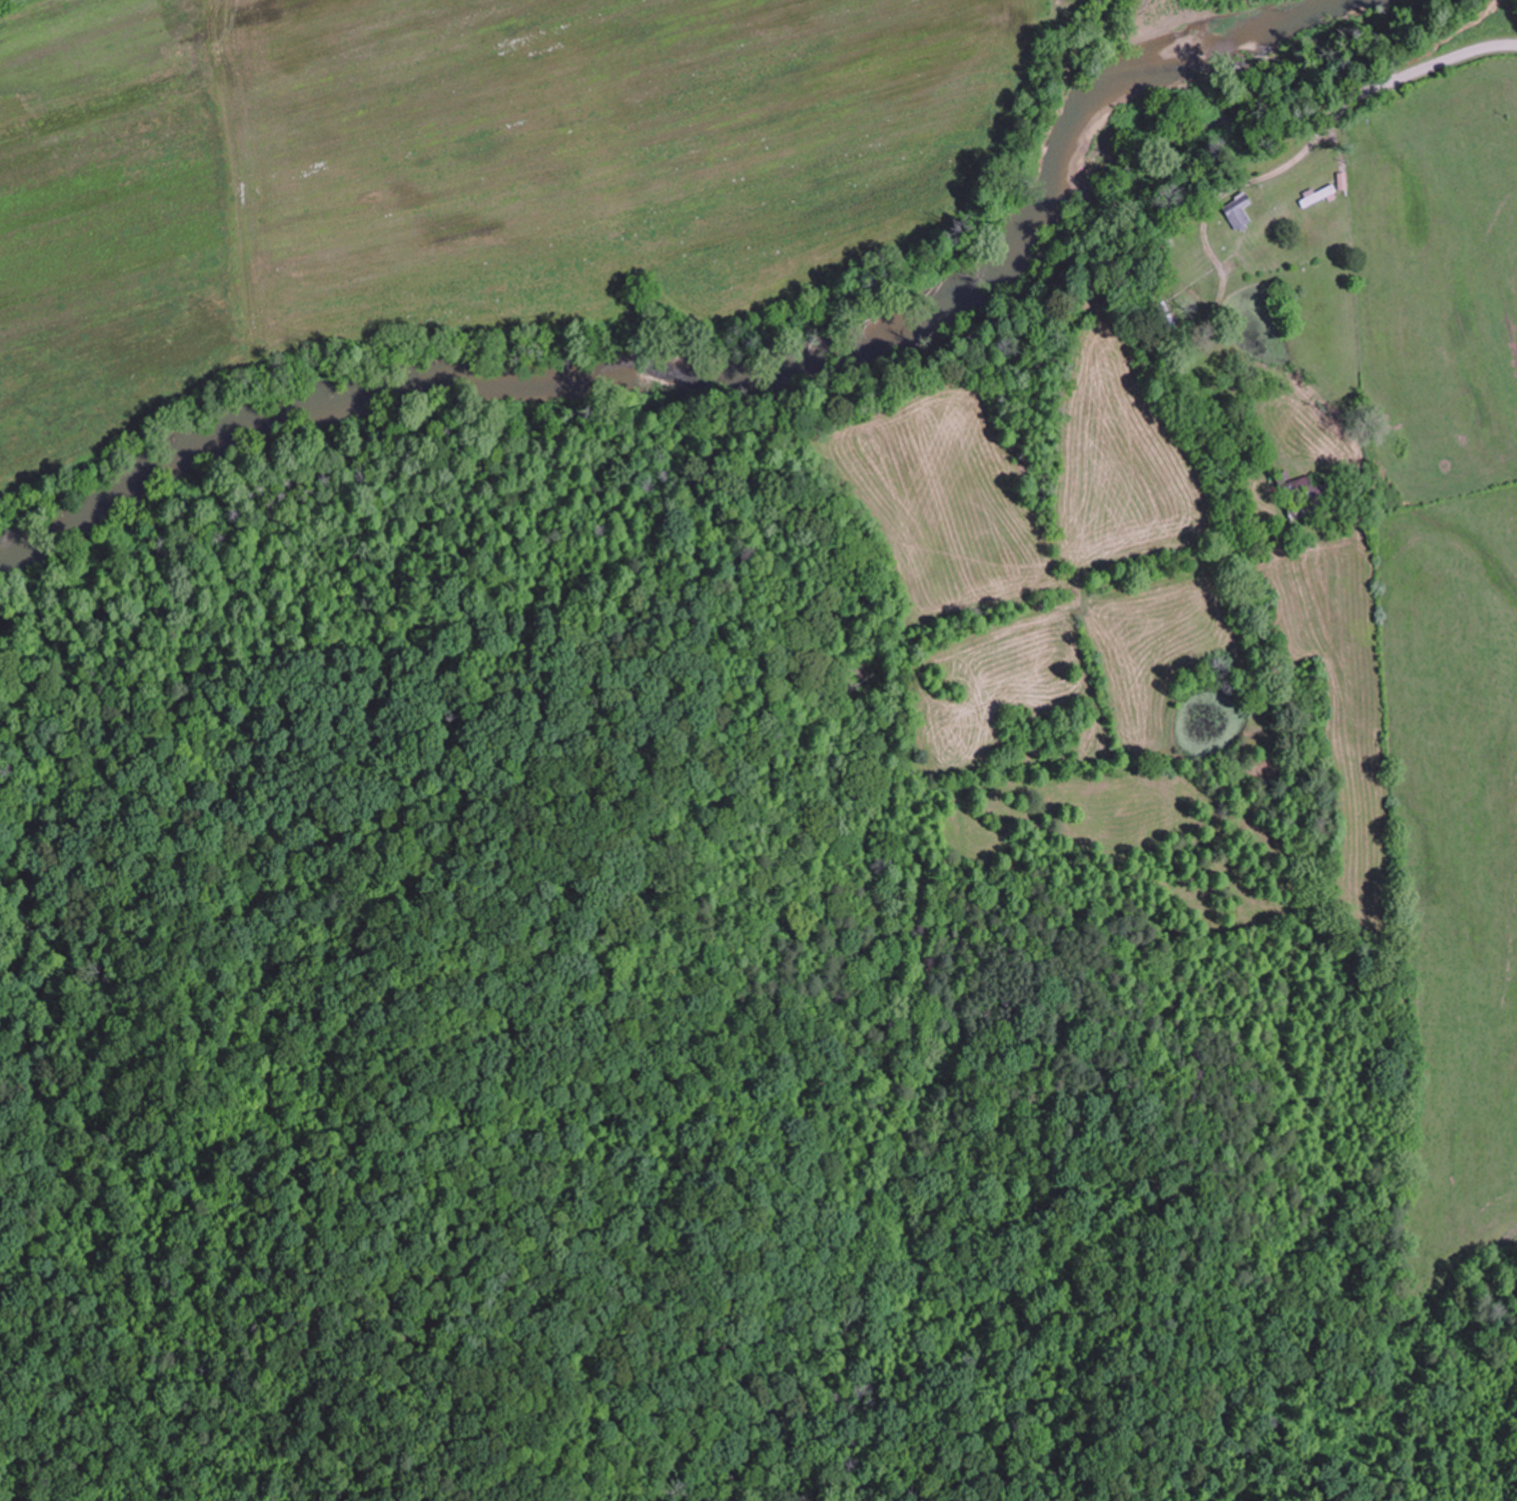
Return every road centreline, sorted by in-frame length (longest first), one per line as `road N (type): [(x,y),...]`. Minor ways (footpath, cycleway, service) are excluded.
road 1 (residential): [(1329,120),(1427,72),(1516,51)]

